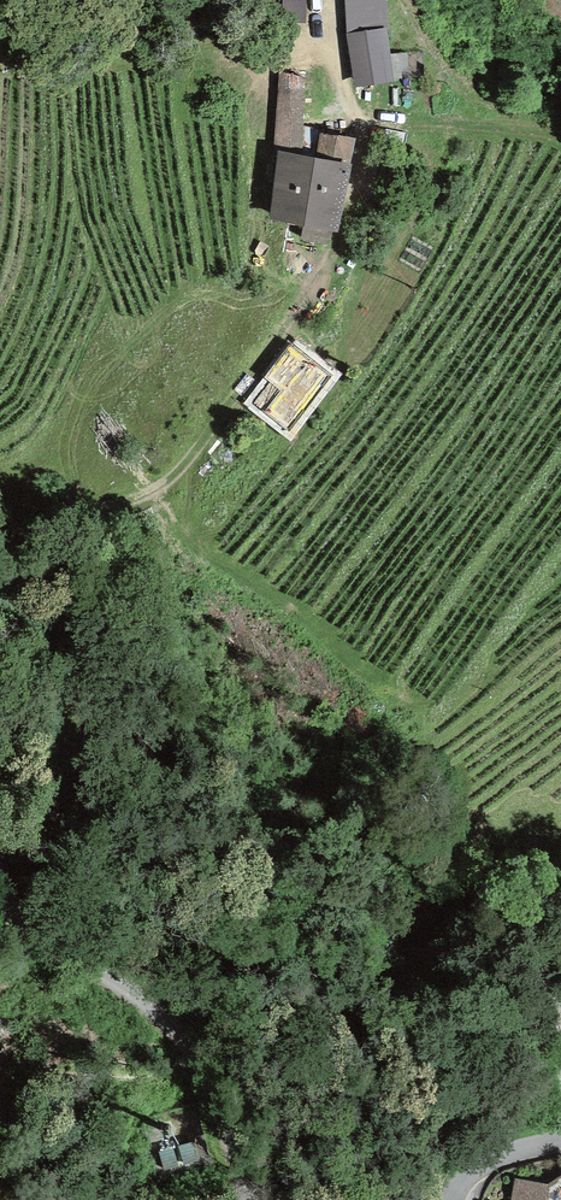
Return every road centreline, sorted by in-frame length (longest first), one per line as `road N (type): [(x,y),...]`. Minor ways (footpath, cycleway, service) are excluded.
road 1 (track): [(0,548),(140,499),(178,472),(337,254),(358,160),(349,95)]
road 2 (track): [(0,889),(34,925),(187,1036),(211,1079),(234,1161)]
road 3 (track): [(0,814),(38,763),(45,703),(39,678),(0,619)]
road 4 (residential): [(455,1199),(491,1159),(560,1140)]

